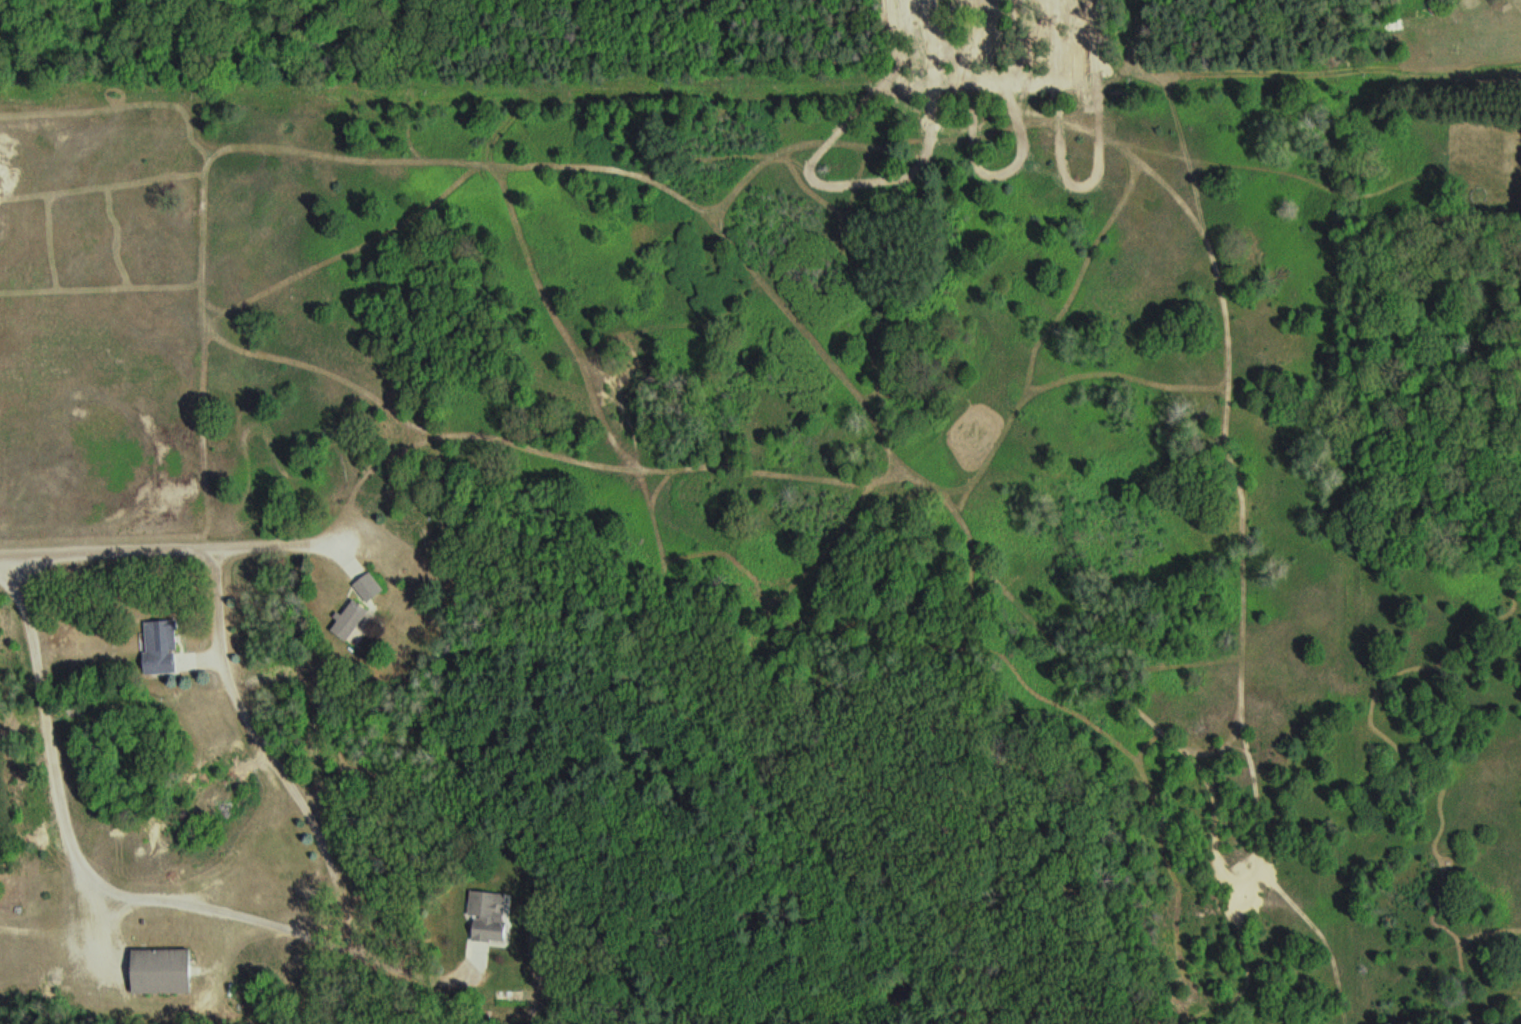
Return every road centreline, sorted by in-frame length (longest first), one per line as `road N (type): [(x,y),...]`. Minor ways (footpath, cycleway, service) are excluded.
road 1 (residential): [(0,555),(19,575),(87,909)]

